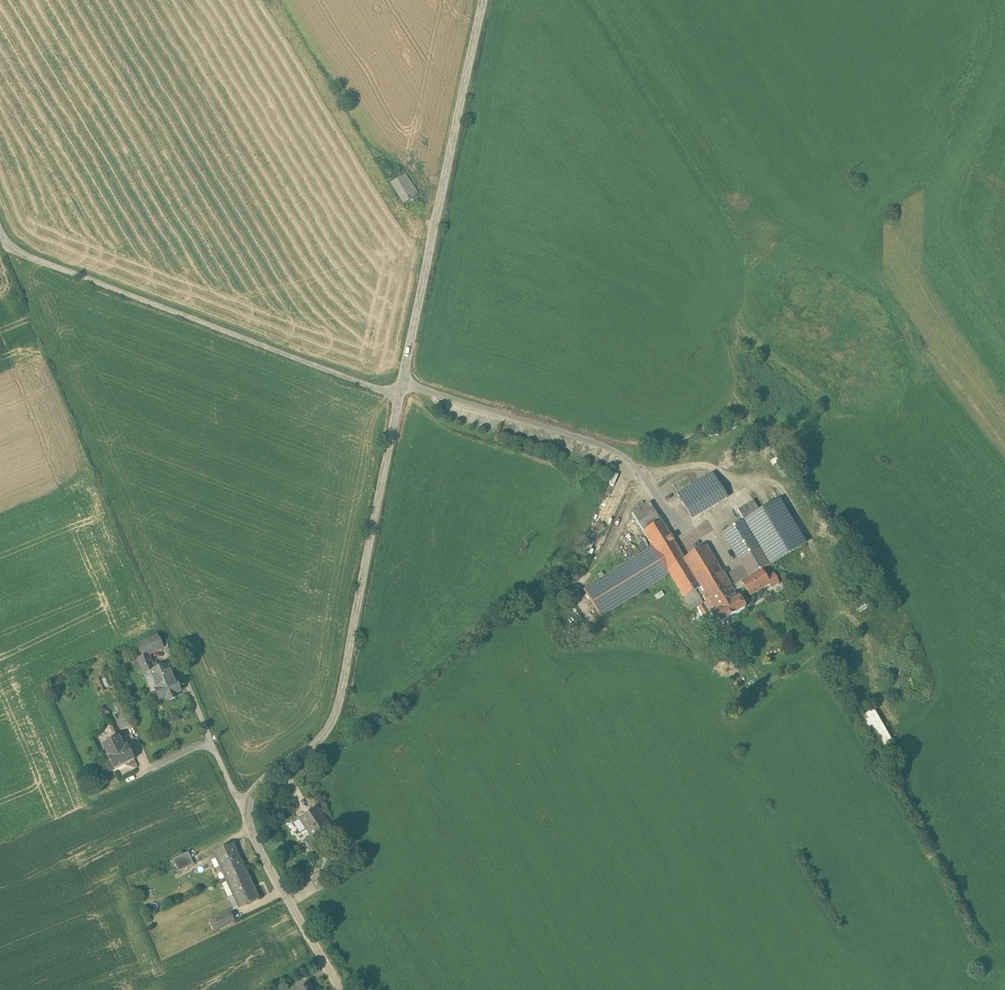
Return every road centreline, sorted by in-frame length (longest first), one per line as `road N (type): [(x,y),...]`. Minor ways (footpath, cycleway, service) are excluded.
road 1 (unclassified): [(340,989),(249,810),(257,785),(323,738),(340,711),(400,397)]
road 2 (unclassified): [(400,397),(11,251),(0,225)]
road 3 (unclassified): [(400,397),(483,0)]

